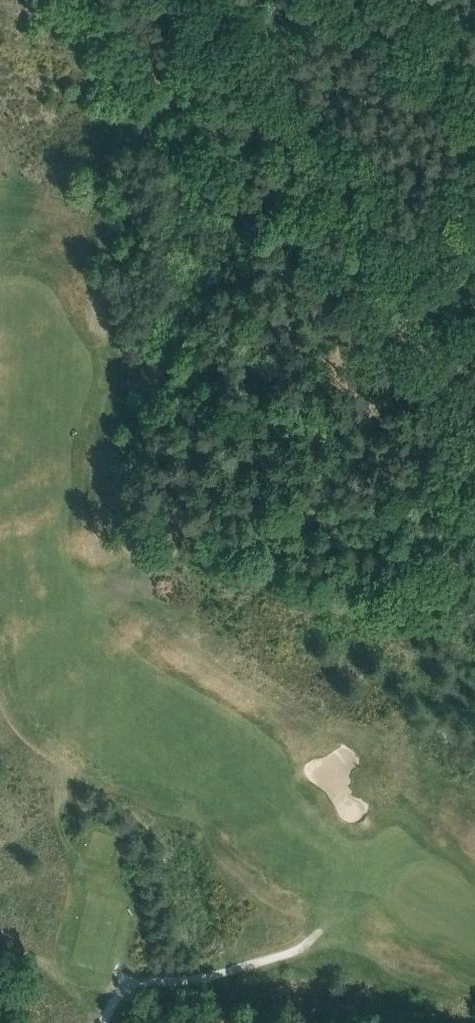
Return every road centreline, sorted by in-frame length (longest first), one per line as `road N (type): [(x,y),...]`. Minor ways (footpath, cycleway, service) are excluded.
road 1 (unclassified): [(105,0),(474,402)]
road 2 (track): [(320,929),(284,955),(214,975),(124,986),(101,1022)]
road 3 (track): [(0,949),(124,986)]

